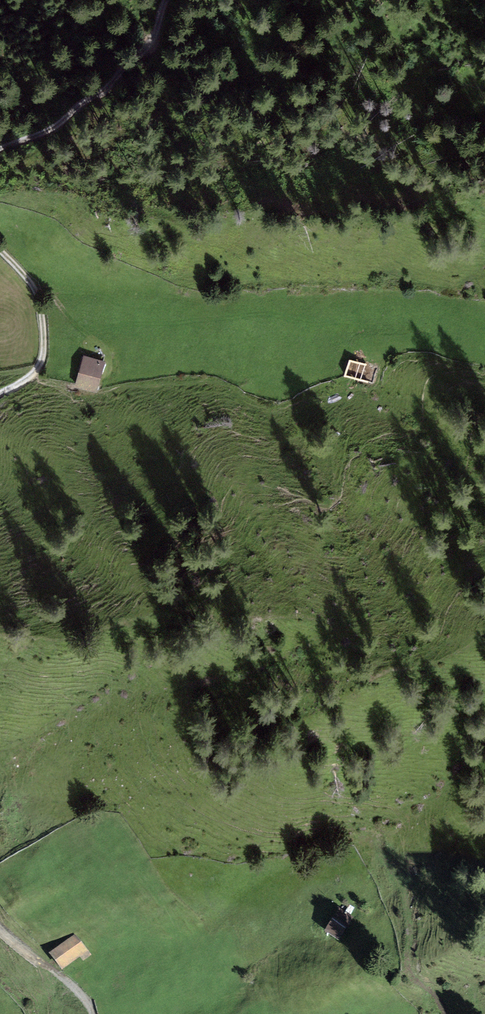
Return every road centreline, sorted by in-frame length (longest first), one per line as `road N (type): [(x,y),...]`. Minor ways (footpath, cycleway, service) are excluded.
road 1 (track): [(0,145),(92,101),(154,46),(164,0)]
road 2 (track): [(0,383),(36,365),(51,331),(35,272),(0,237)]
road 3 (track): [(445,1013),(441,998),(411,973),(403,885),(382,853)]
road 4 (track): [(105,1013),(94,990),(0,902)]

